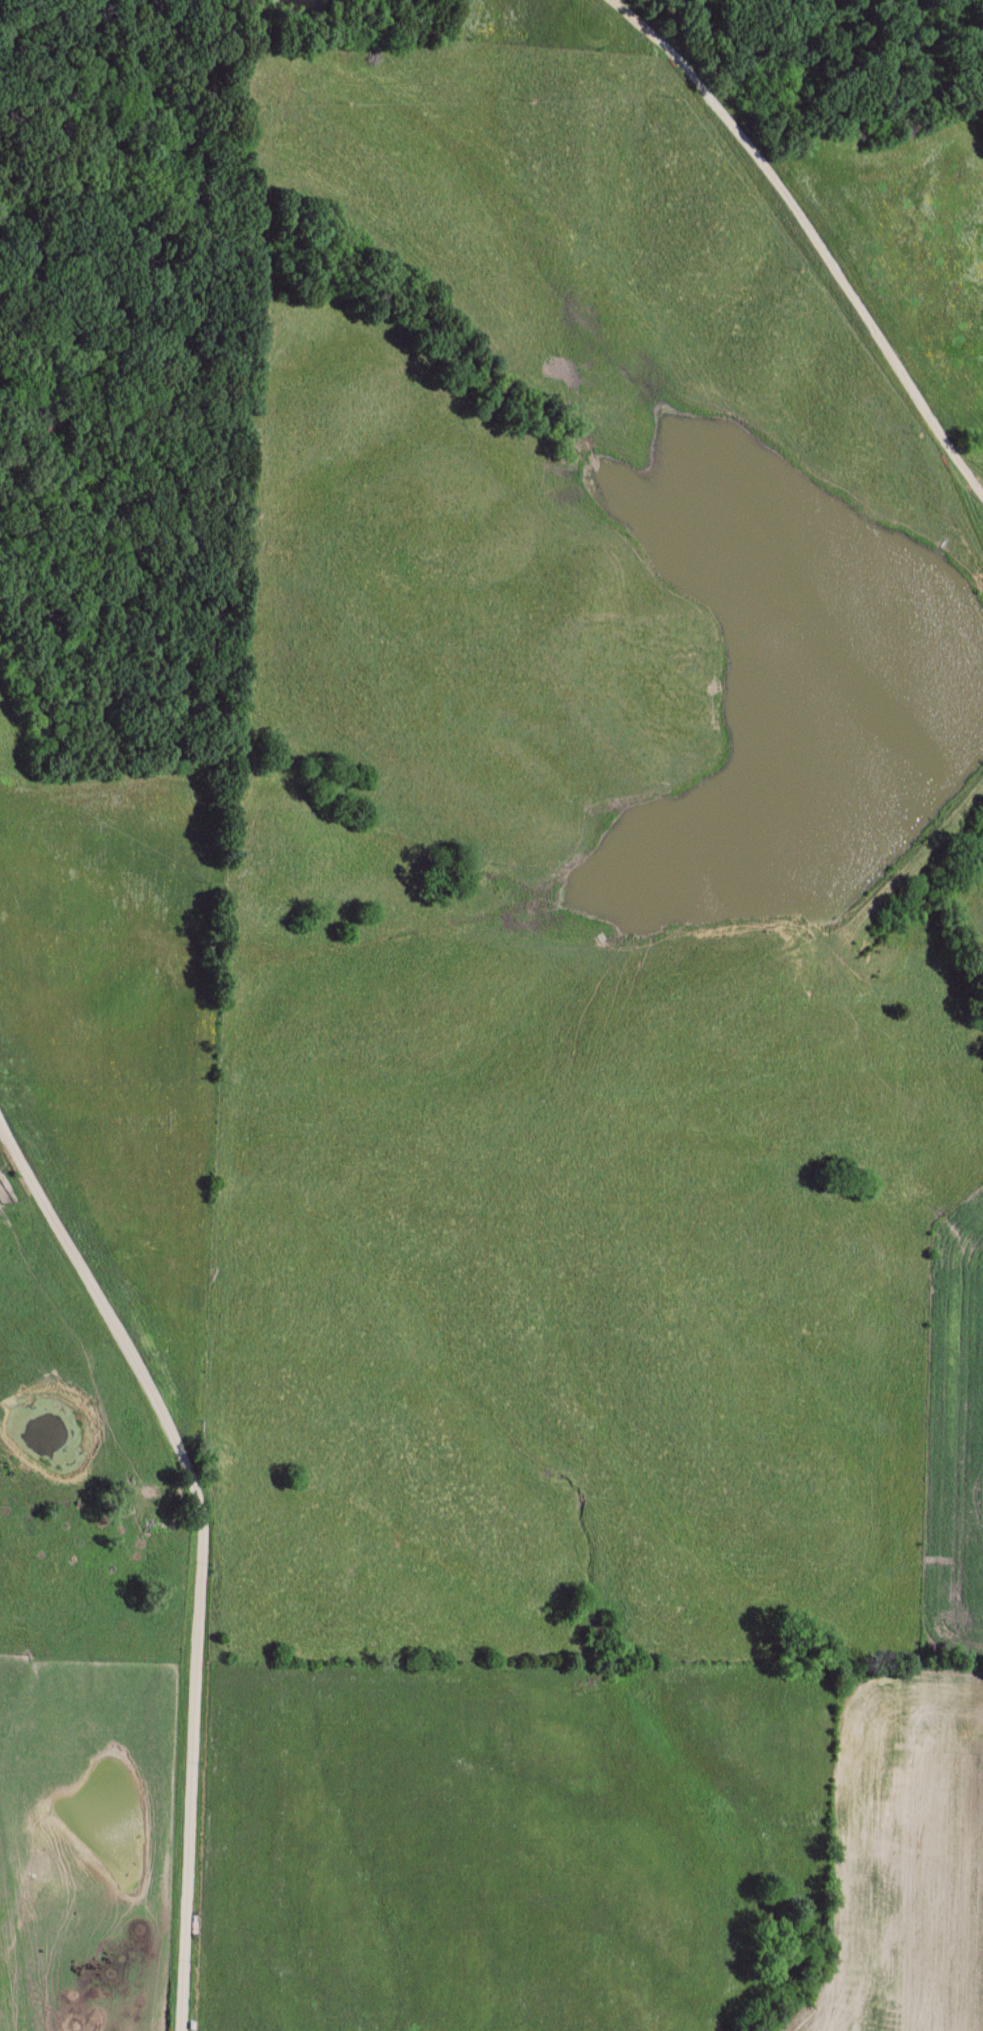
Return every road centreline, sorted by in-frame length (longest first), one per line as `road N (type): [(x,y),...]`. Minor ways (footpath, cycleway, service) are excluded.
road 1 (residential): [(0,1122),(145,1367),(205,1508),(184,2030)]

